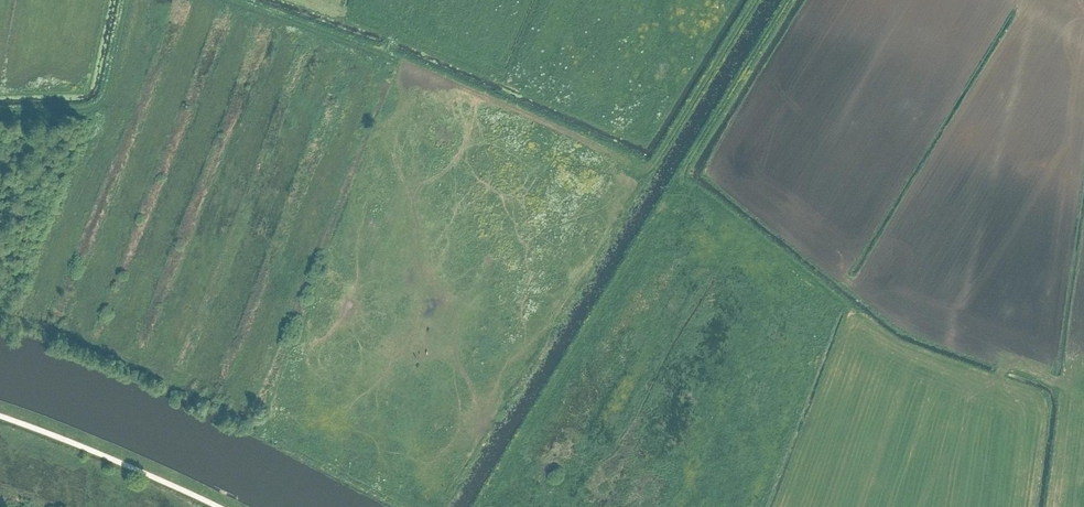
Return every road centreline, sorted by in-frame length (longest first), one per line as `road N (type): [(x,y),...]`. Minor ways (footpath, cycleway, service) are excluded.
road 1 (track): [(680,179),(789,0)]
road 2 (track): [(754,0),(650,168)]

